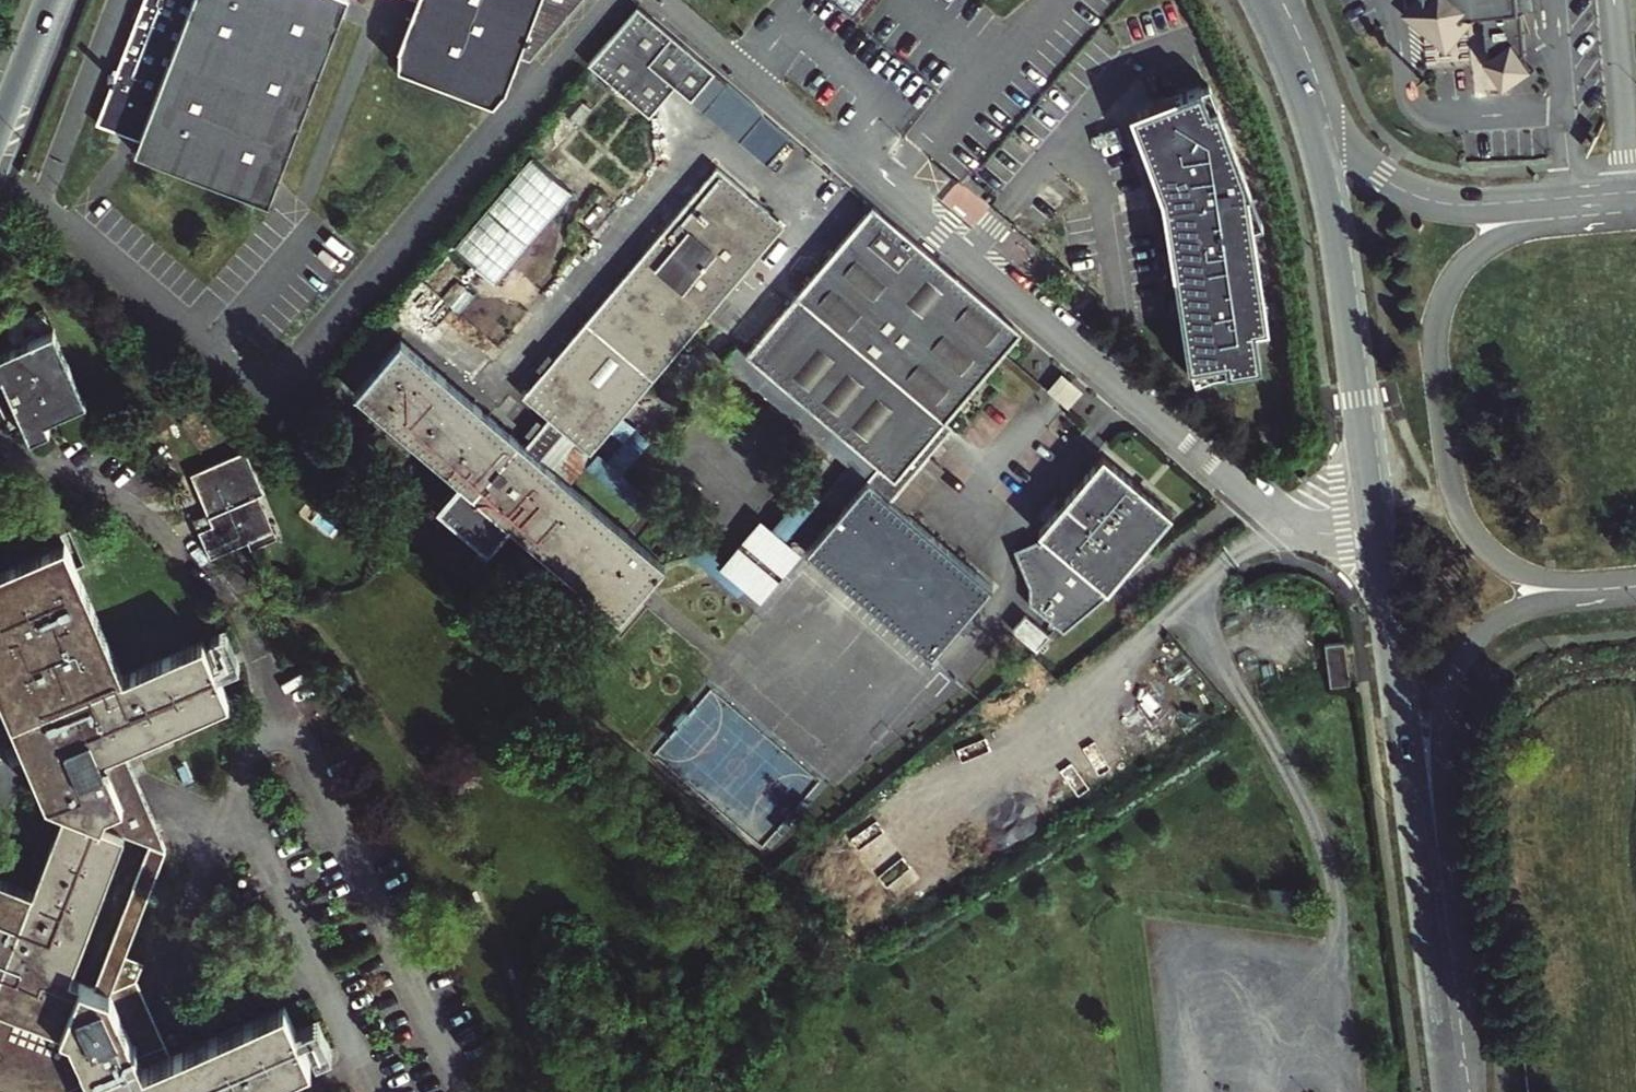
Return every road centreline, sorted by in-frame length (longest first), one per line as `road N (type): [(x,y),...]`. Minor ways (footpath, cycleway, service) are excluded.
road 1 (residential): [(1375,536),(1321,532),(1270,512),(654,0)]
road 2 (tertiary): [(1462,1091),(1463,979),(1440,770),(1446,693),(1457,660),(1479,631),(1508,612),(1635,595)]
road 3 (tertiary): [(1575,201),(1492,241),(1461,268),(1444,298),(1433,356),(1452,496),(1475,544),(1504,566),(1551,579),(1635,577)]
road 4 (tertiary): [(1447,1091),(1375,536)]
road 5 (tertiary): [(1375,536),(1322,172),(1267,18)]
road 6 (tertiary): [(1575,201),(1439,204),(1382,178),(1337,135),(1267,18)]
road 7 (tertiary): [(49,0),(0,126)]

